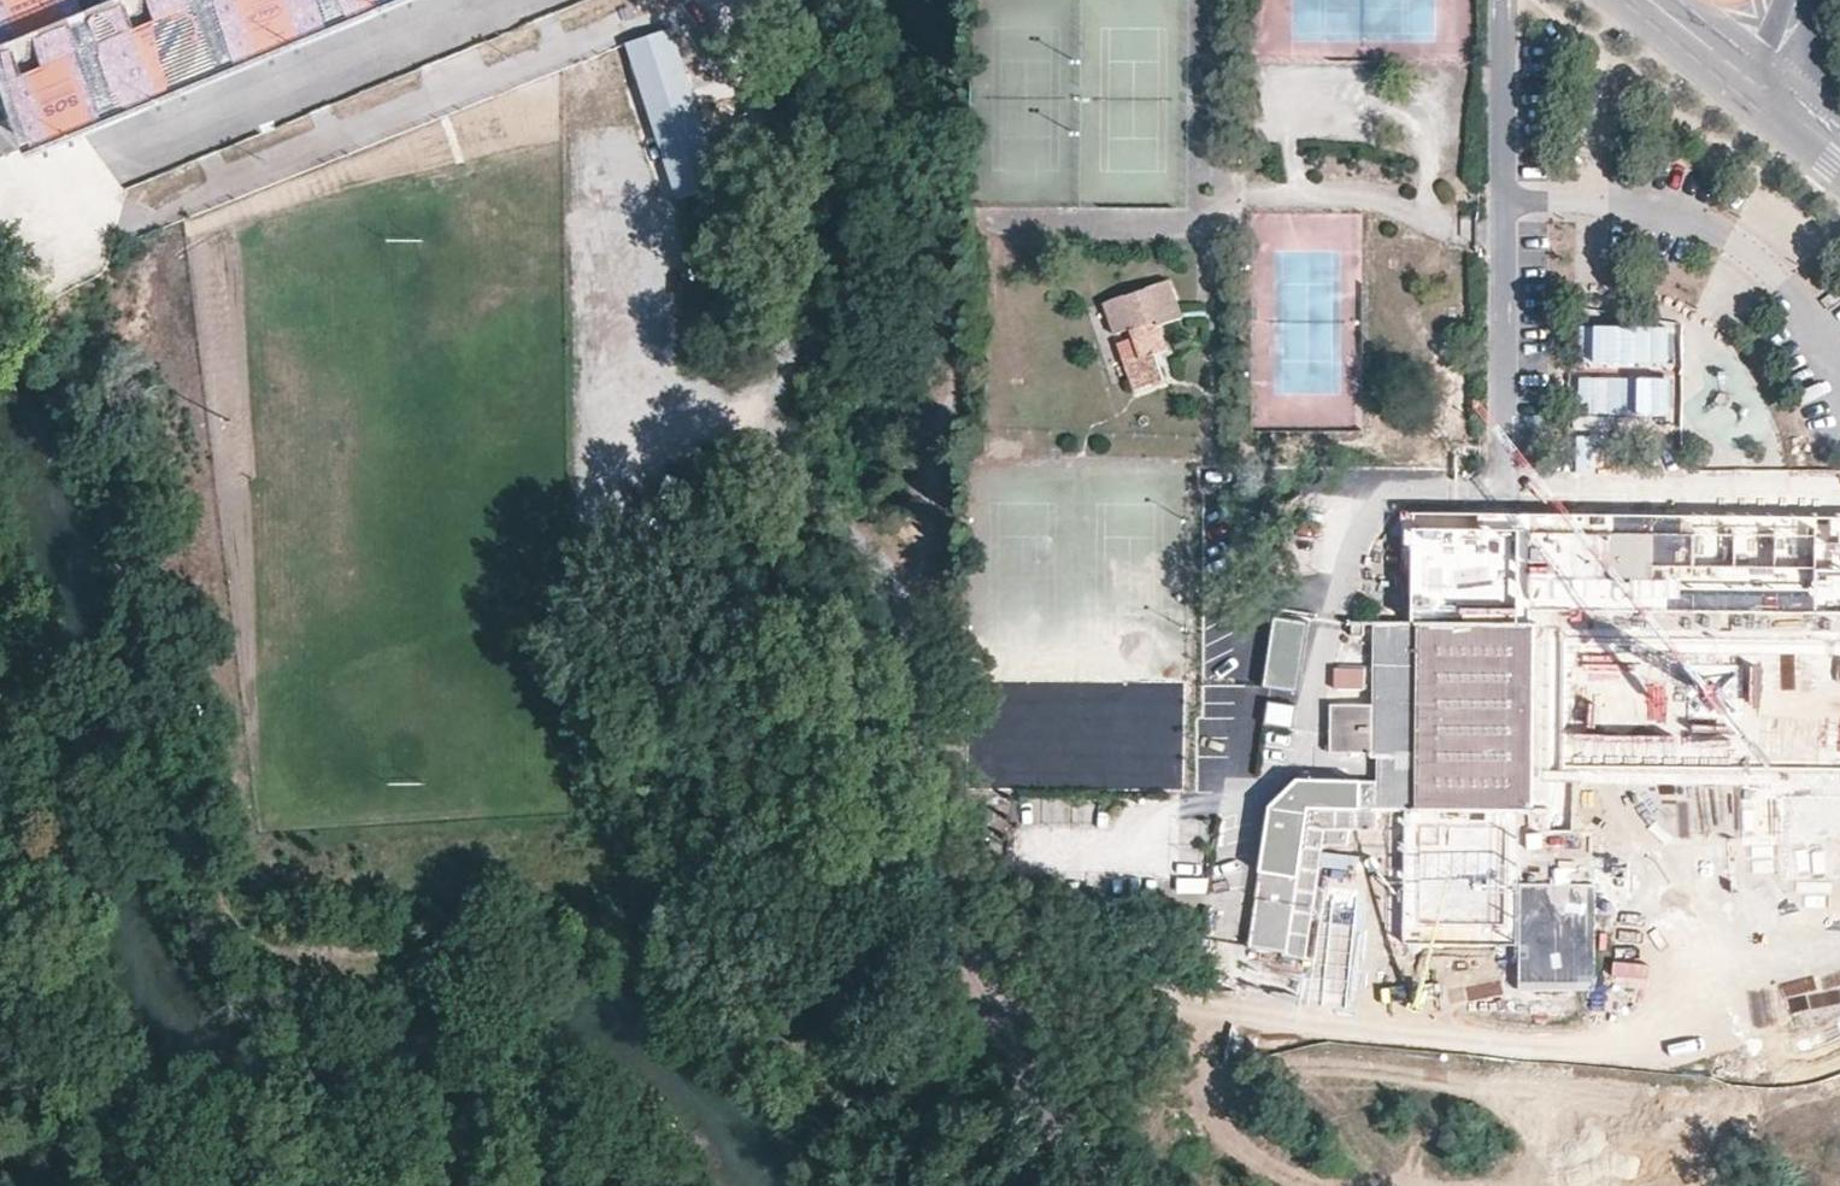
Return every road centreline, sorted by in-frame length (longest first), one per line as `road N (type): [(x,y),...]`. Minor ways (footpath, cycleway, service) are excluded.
road 1 (tertiary): [(1764,100),(1644,0)]

